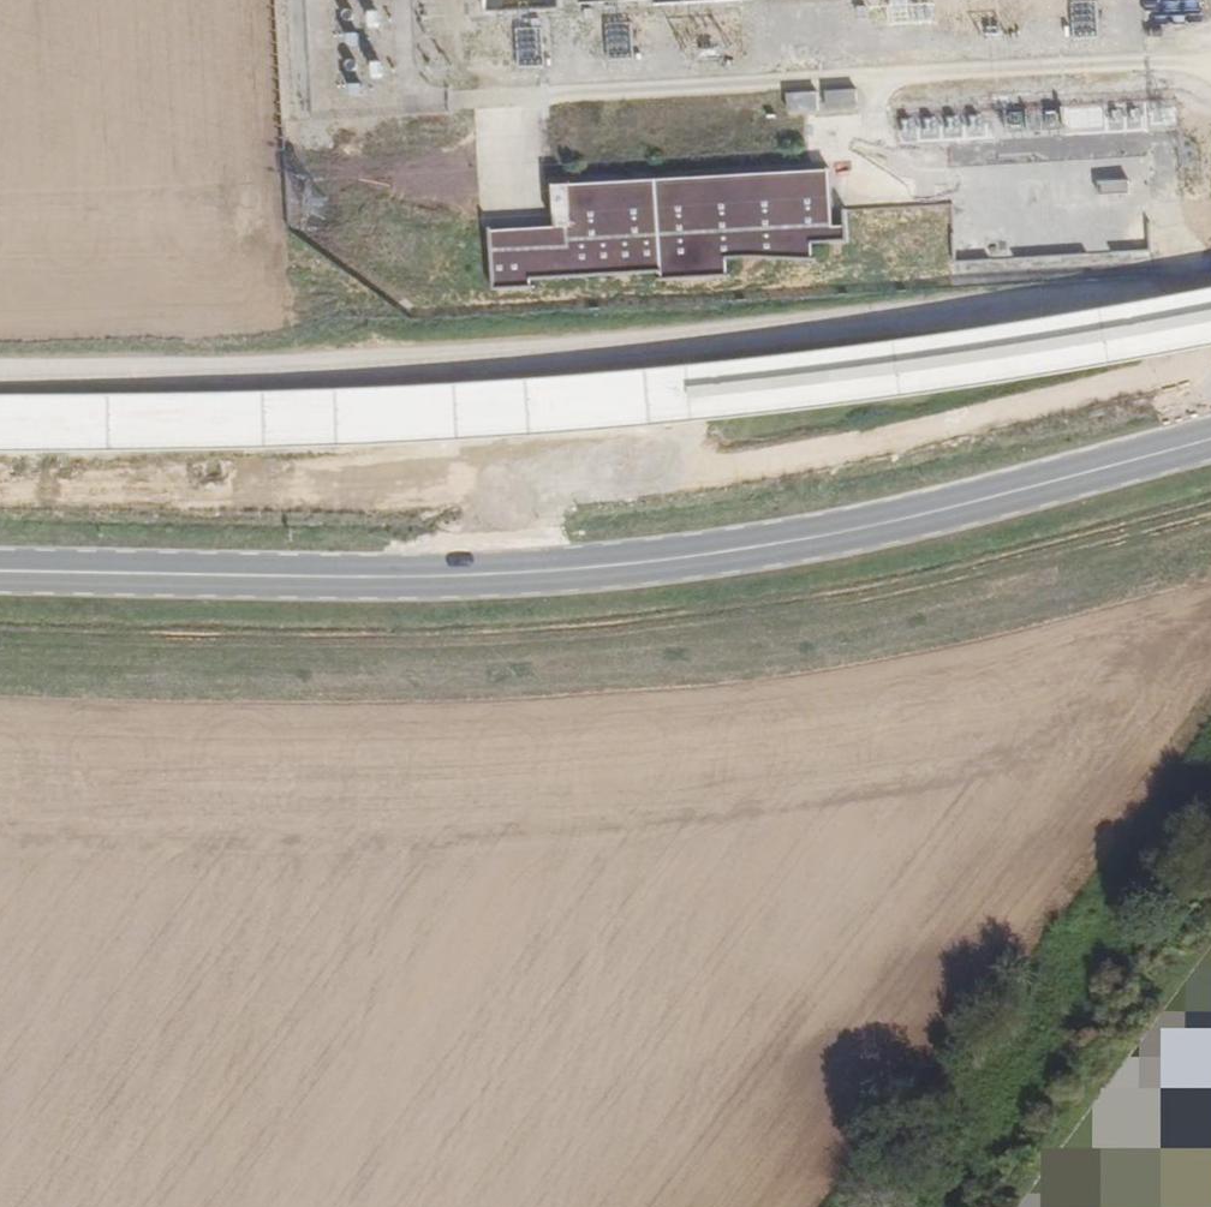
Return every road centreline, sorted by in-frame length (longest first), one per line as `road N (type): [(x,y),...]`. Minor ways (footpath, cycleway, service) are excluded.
road 1 (primary): [(0,568),(528,577),(987,502),(1210,436)]

